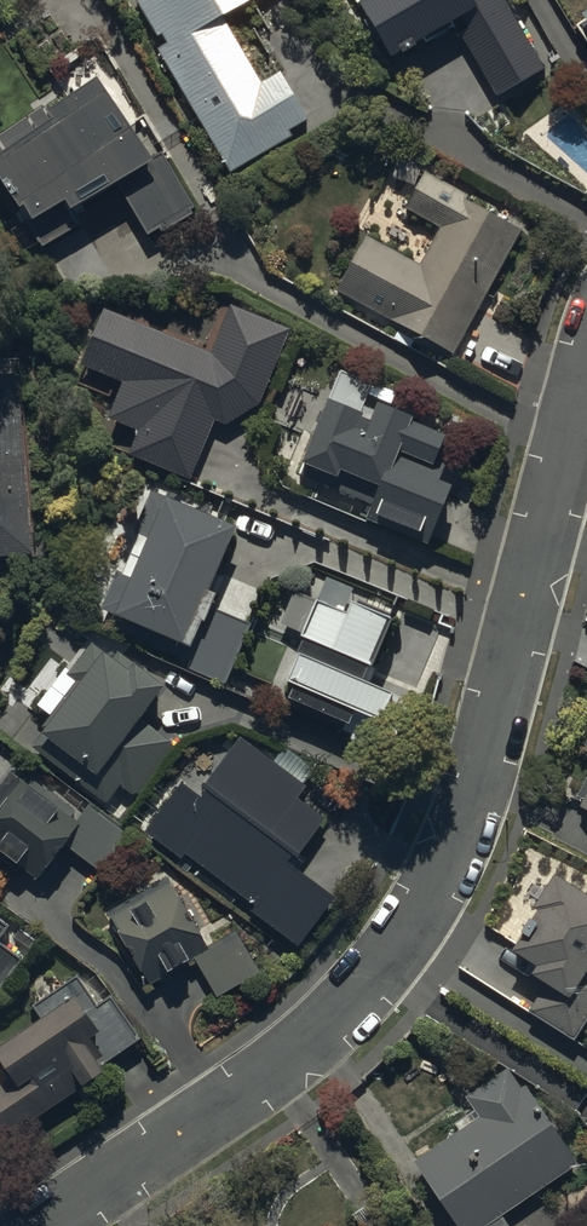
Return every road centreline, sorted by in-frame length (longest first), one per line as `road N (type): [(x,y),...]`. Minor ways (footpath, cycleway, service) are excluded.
road 1 (residential): [(43,1225),(250,1092),(353,996),(409,926),(459,836),(586,391)]

